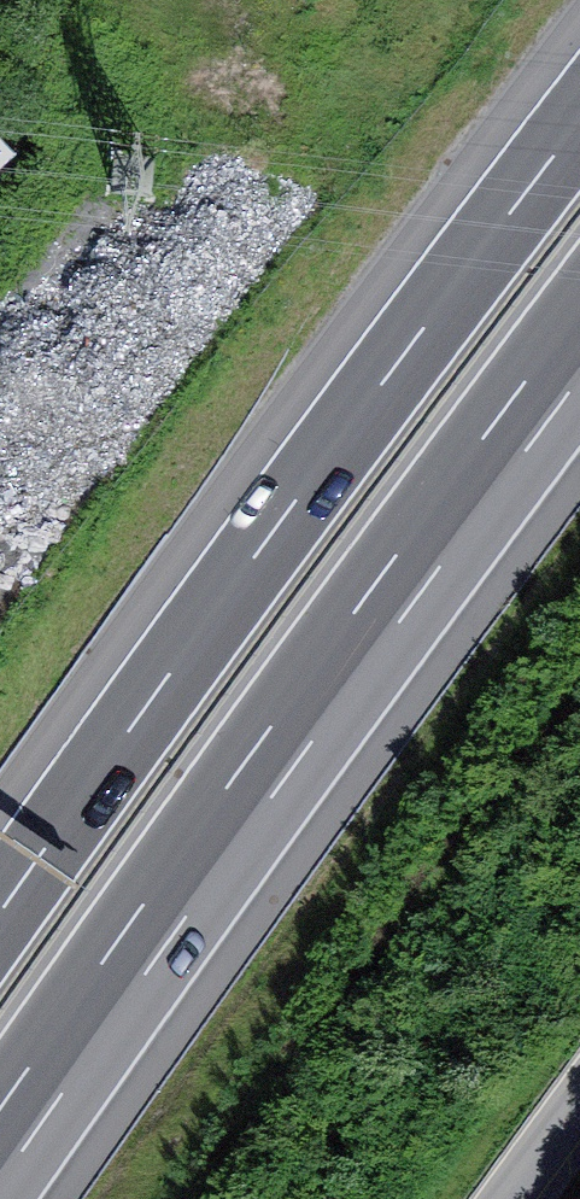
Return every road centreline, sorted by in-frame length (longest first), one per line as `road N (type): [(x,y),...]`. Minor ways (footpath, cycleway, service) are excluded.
road 1 (motorway): [(0,1148),(145,935),(579,343)]
road 2 (motorway): [(579,121),(0,913)]
road 3 (track): [(153,241),(0,437)]

